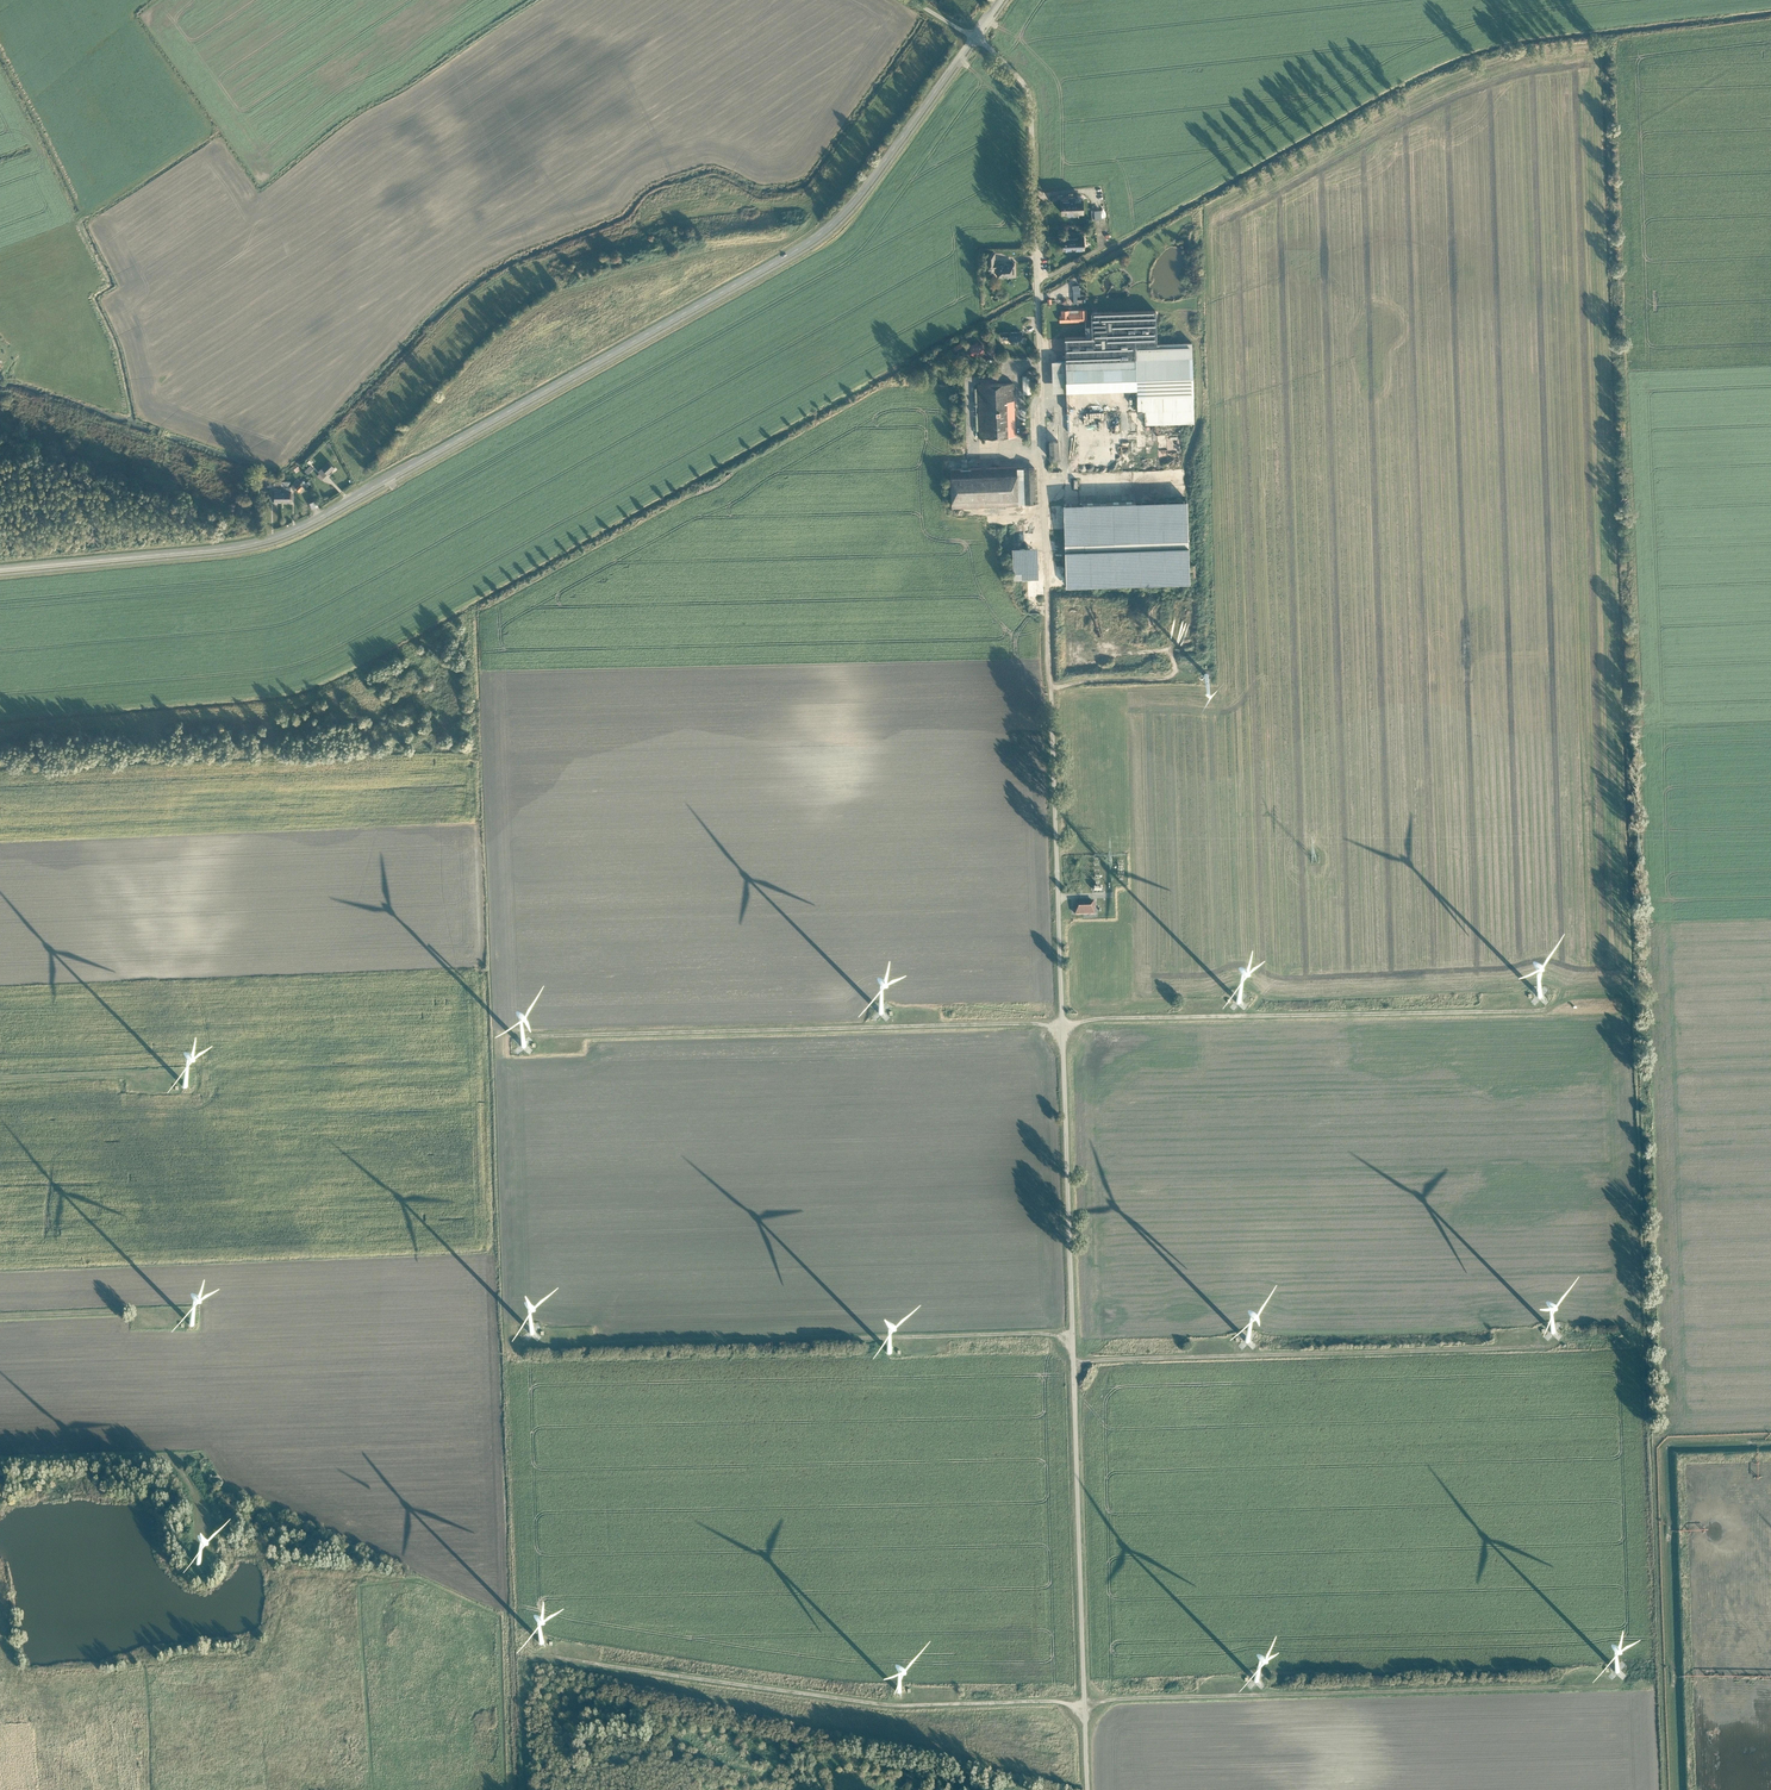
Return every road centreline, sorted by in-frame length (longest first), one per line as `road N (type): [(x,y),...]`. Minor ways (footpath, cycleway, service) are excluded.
road 1 (unclassified): [(1088,1789),(1043,455)]
road 2 (residential): [(0,569),(233,546),(332,510),(808,242),(869,183),(974,36)]
road 3 (track): [(1085,1700),(847,1706),(533,1653)]
road 4 (track): [(1072,1338),(526,1348)]
road 5 (track): [(1085,1705),(1622,1685)]
road 6 (track): [(1062,1025),(535,1039)]
road 7 (track): [(1062,1020),(1537,1011)]
road 8 (track): [(1074,1361),(1543,1346)]
road 9 (unclassified): [(974,36),(1030,95),(1043,455)]
road 10 (track): [(0,1463),(159,1456),(189,1486),(193,1547)]
road 11 (track): [(177,1075),(0,1079)]
road 12 (track): [(1190,337),(1202,408),(1191,448),(1179,457),(1132,458)]
road 13 (track): [(171,1313),(0,1319)]

